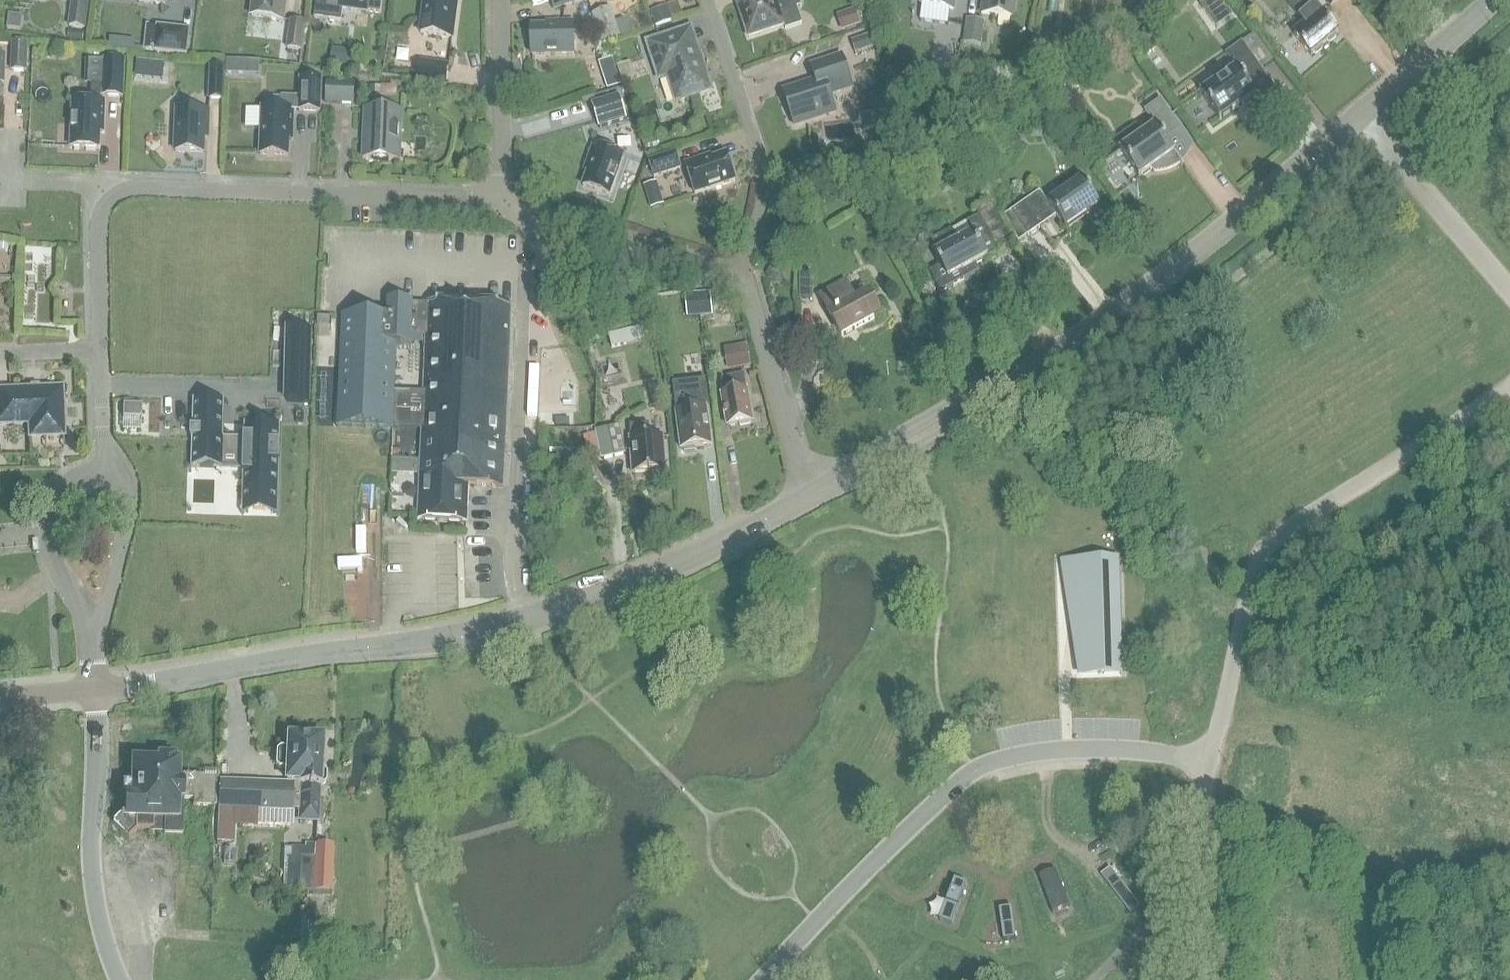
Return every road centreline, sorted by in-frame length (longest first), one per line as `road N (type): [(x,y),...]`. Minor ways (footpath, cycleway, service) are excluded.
road 1 (secondary): [(94,689),(517,624),(640,581),(809,496)]
road 2 (residential): [(765,979),(816,922),(979,770),(1065,752),(1209,756)]
road 3 (unclassified): [(1209,756),(1253,571),(1270,545),(1509,386)]
road 4 (secondary): [(998,388),(1199,250),(1357,118)]
road 5 (residential): [(504,204),(96,189)]
road 6 (residential): [(708,0),(764,193),(736,282)]
road 7 (unclassified): [(118,979),(90,871),(94,689)]
road 8 (residential): [(736,282),(504,204)]
road 9 (unclassified): [(1509,295),(1357,118)]
road 10 (residential): [(809,496),(736,282)]
road 11 (residential): [(1209,756),(1201,829),(1204,979)]
road 12 (residential): [(504,204),(500,0)]
road 13 (residential): [(104,475),(65,488),(49,530),(92,639)]
road 14 (secondary): [(998,388),(963,397),(866,454),(836,483)]
road 15 (secondary): [(836,483),(912,450),(975,412),(998,388)]
road 16 (residential): [(92,639),(127,515),(120,483),(104,475)]
road 17 (secondary): [(1357,118),(1488,0)]
road 18 (residential): [(100,349),(96,189)]
road 19 (residential): [(104,475),(100,349)]

